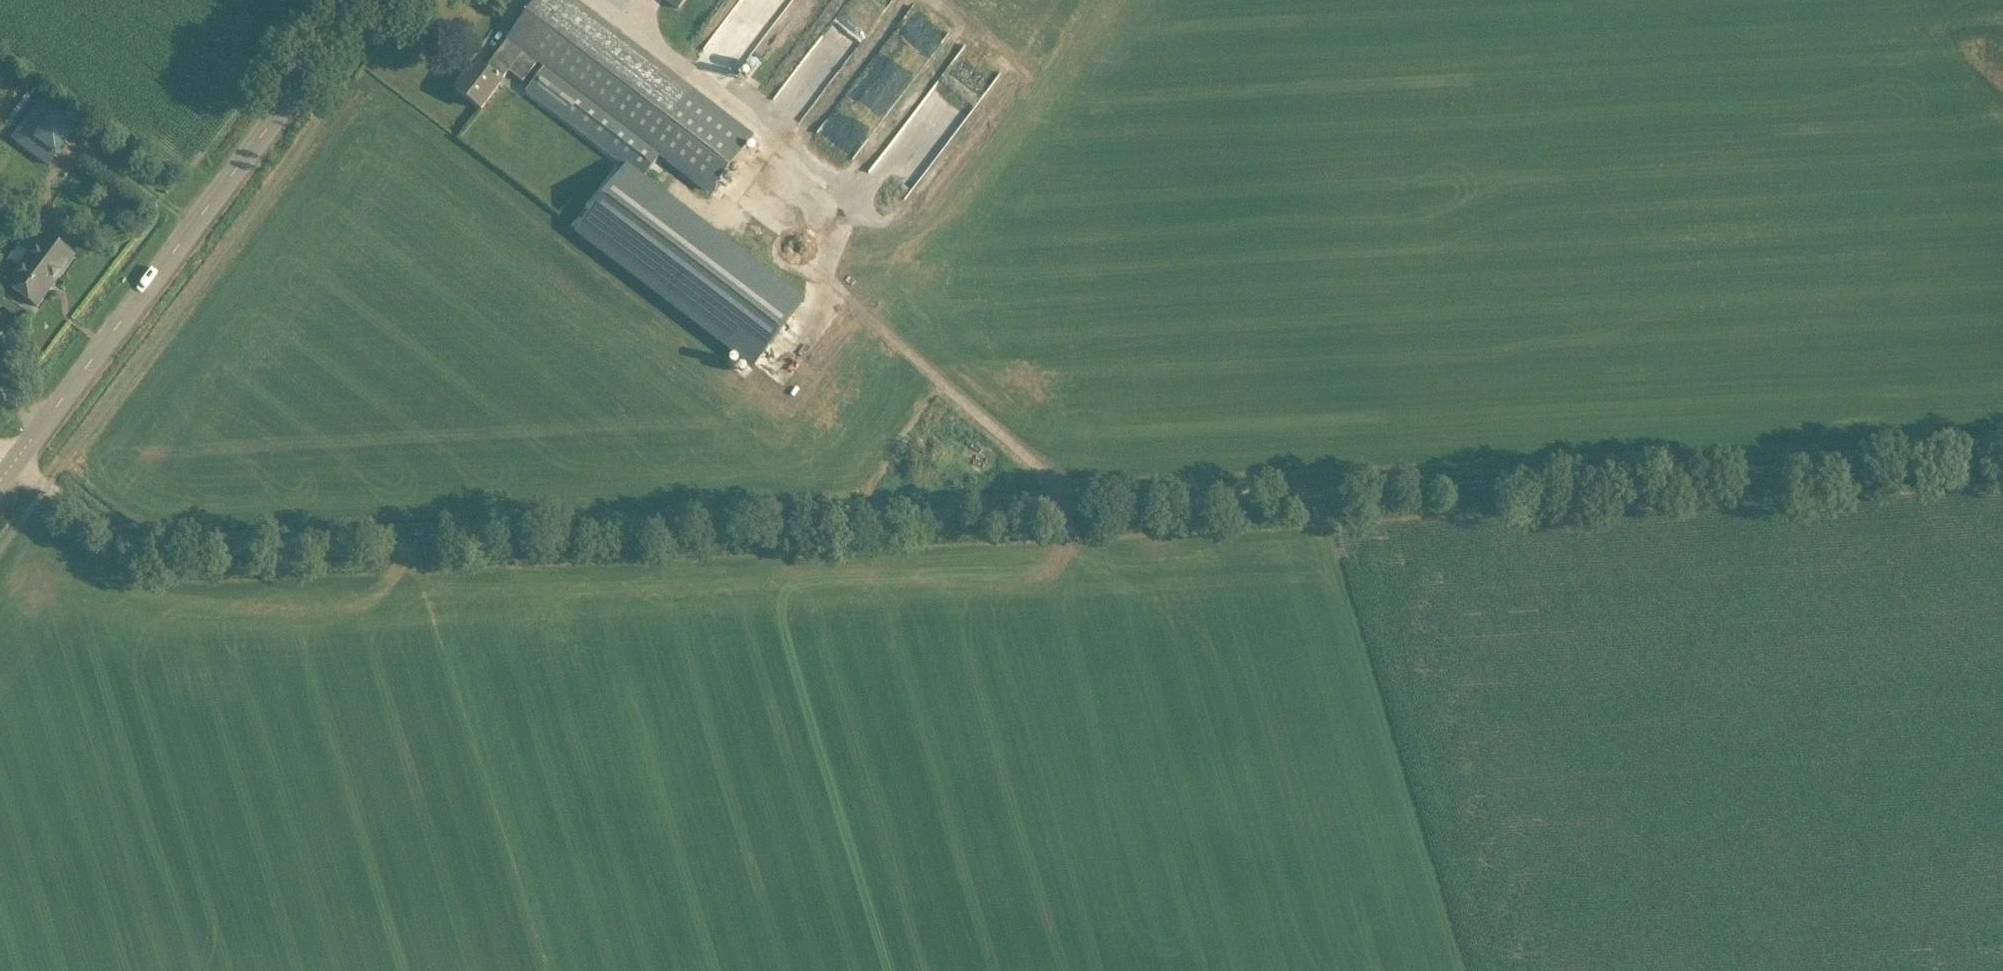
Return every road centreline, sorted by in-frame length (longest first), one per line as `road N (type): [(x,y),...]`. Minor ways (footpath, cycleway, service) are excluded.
road 1 (track): [(2002,459),(146,546),(11,468)]
road 2 (tertiary): [(366,0),(0,483)]

